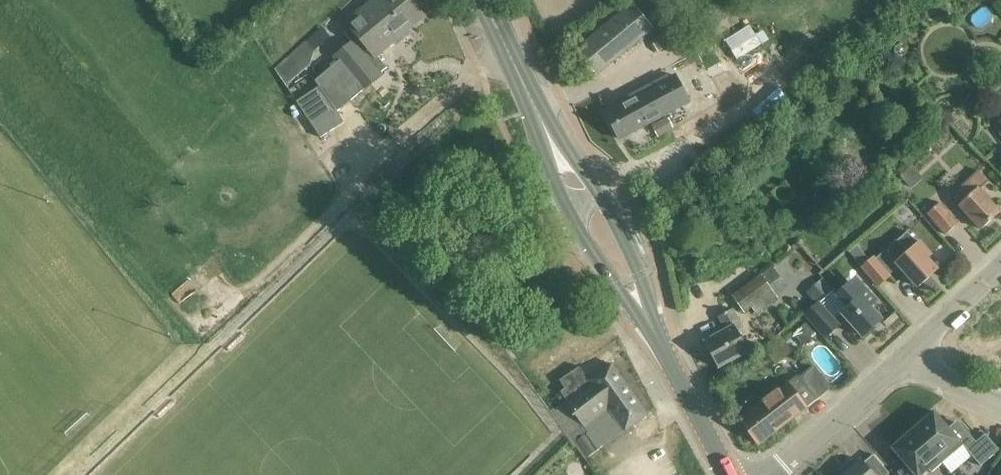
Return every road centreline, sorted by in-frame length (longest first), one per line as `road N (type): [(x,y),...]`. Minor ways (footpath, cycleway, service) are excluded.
road 1 (secondary): [(535,105),(547,165),(576,227),(659,345)]
road 2 (secondary): [(659,345),(618,229),(535,105)]
road 3 (unclassified): [(771,474),(905,360)]
road 4 (secondary): [(729,474),(659,345)]
road 5 (unclassified): [(905,360),(1000,270)]

